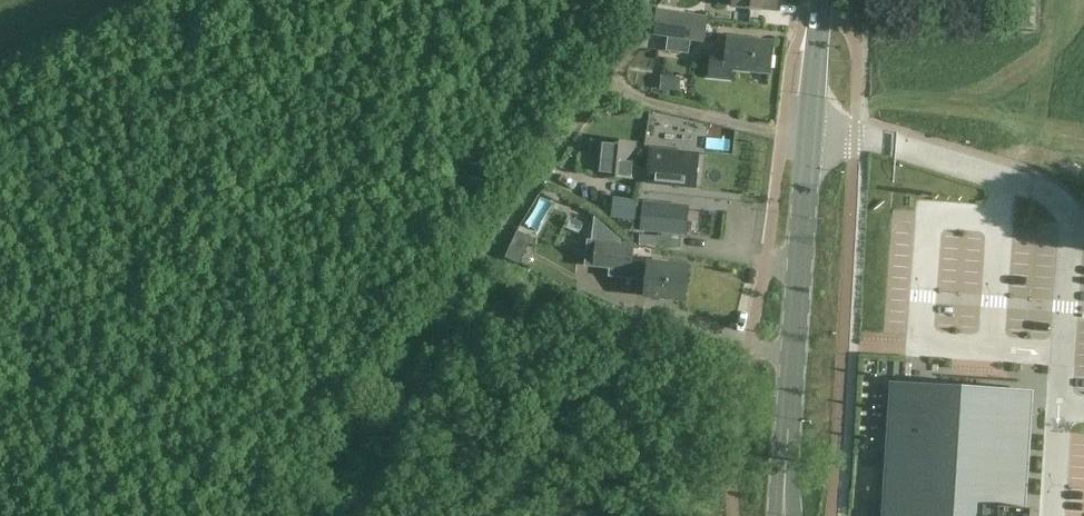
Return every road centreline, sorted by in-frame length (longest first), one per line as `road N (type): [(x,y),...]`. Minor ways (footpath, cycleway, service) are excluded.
road 1 (track): [(311,515),(652,0)]
road 2 (secondary): [(783,515),(821,0)]

